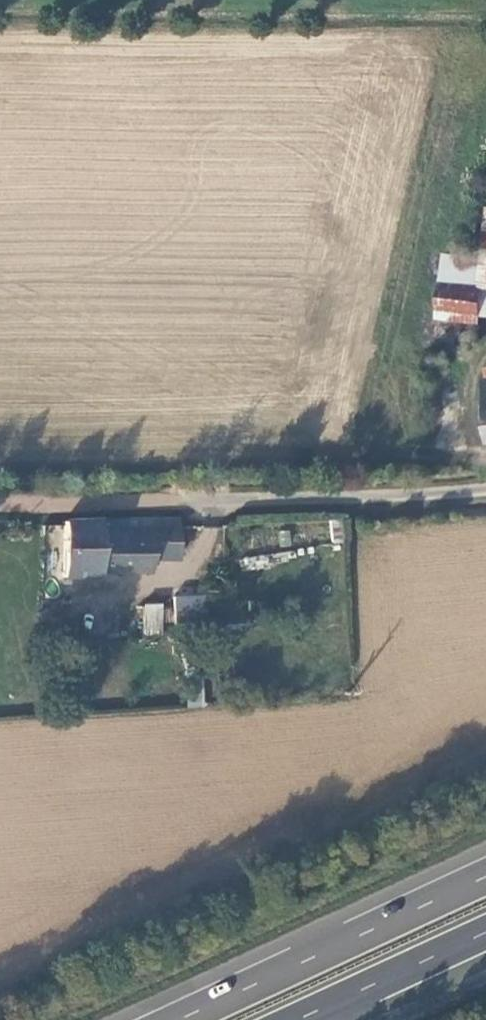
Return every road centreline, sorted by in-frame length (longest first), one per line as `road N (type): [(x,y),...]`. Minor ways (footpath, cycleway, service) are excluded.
road 1 (trunk): [(485,878),(179,1019)]
road 2 (unclassified): [(485,484),(209,499)]
road 3 (track): [(0,501),(209,499)]
road 4 (trunk): [(297,1019),(485,932)]

